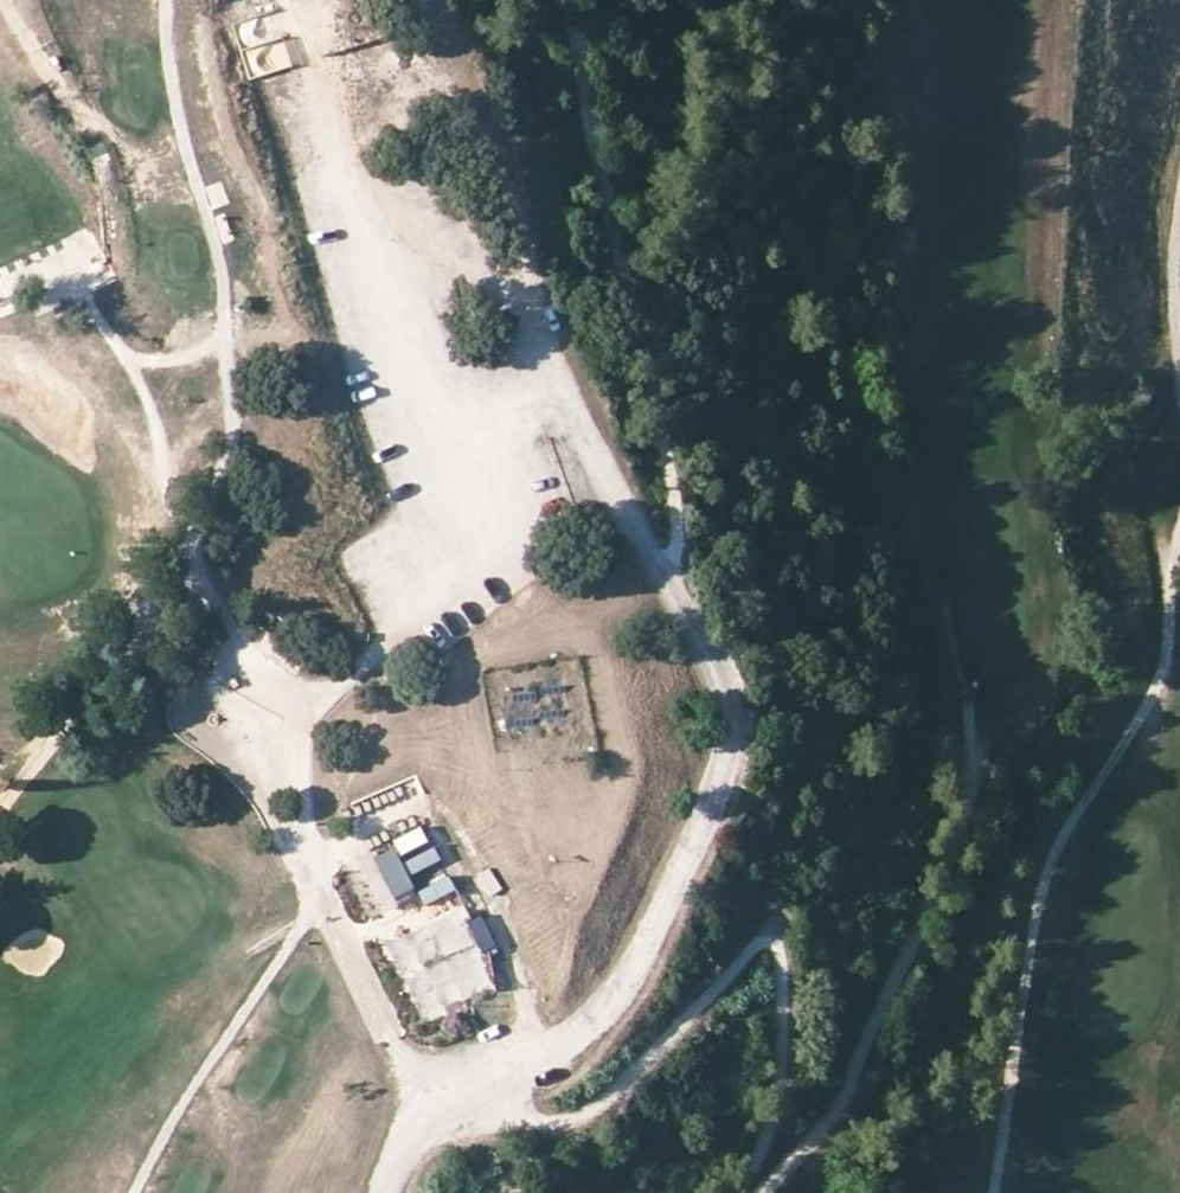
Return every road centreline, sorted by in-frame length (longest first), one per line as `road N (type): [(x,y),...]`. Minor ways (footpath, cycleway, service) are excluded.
road 1 (track): [(705,0),(742,115),(833,330),(872,462),(901,508),(935,602),(946,663),(966,706),(969,775),(956,838),(844,1092),(756,1192)]
road 2 (track): [(993,1192),(1045,884),(1156,690),(1169,645),(1151,452),(1160,399),(1157,274),(1176,215),(1170,193),(1179,92)]
road 3 (track): [(778,946),(755,946),(605,1099),(578,1114),(551,1121),(510,1114),(425,1083),(400,1063),(320,897),(293,759),(299,713),(381,640)]
road 4 (track): [(428,0),(514,189),(559,372),(625,516),(661,564)]
road 5 (track): [(299,713),(229,633),(185,552),(142,383),(84,295)]
road 6 (track): [(320,897),(130,1192)]
road 7 (track): [(221,331),(221,271),(171,77),(167,0)]
road 8 (track): [(185,552),(230,478),(221,331),(181,360),(134,365)]
road 9 (track): [(0,809),(61,730),(102,618),(196,574)]
road 10 (track): [(778,946),(780,1045),(756,1192)]

